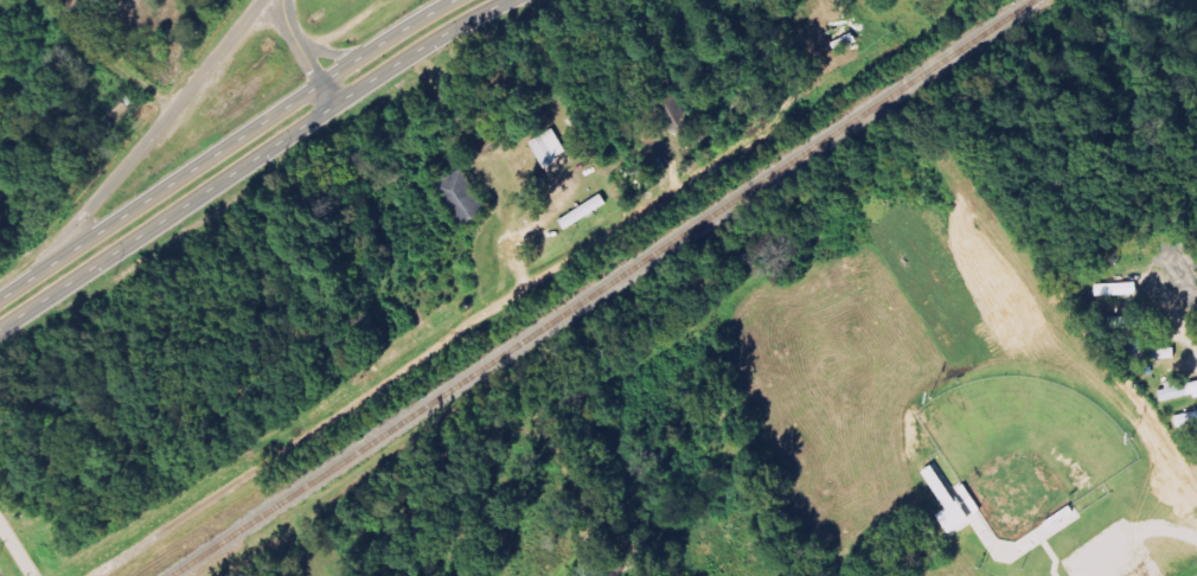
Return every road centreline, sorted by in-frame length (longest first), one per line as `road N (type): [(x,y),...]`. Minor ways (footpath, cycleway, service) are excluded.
road 1 (residential): [(91,575),(750,145)]
road 2 (trunk): [(0,330),(429,41),(510,0)]
road 3 (trunk): [(450,0),(28,280)]
road 4 (tertiary): [(262,0),(28,280)]
road 5 (residential): [(647,575),(513,373)]
road 6 (residential): [(174,110),(50,0)]

